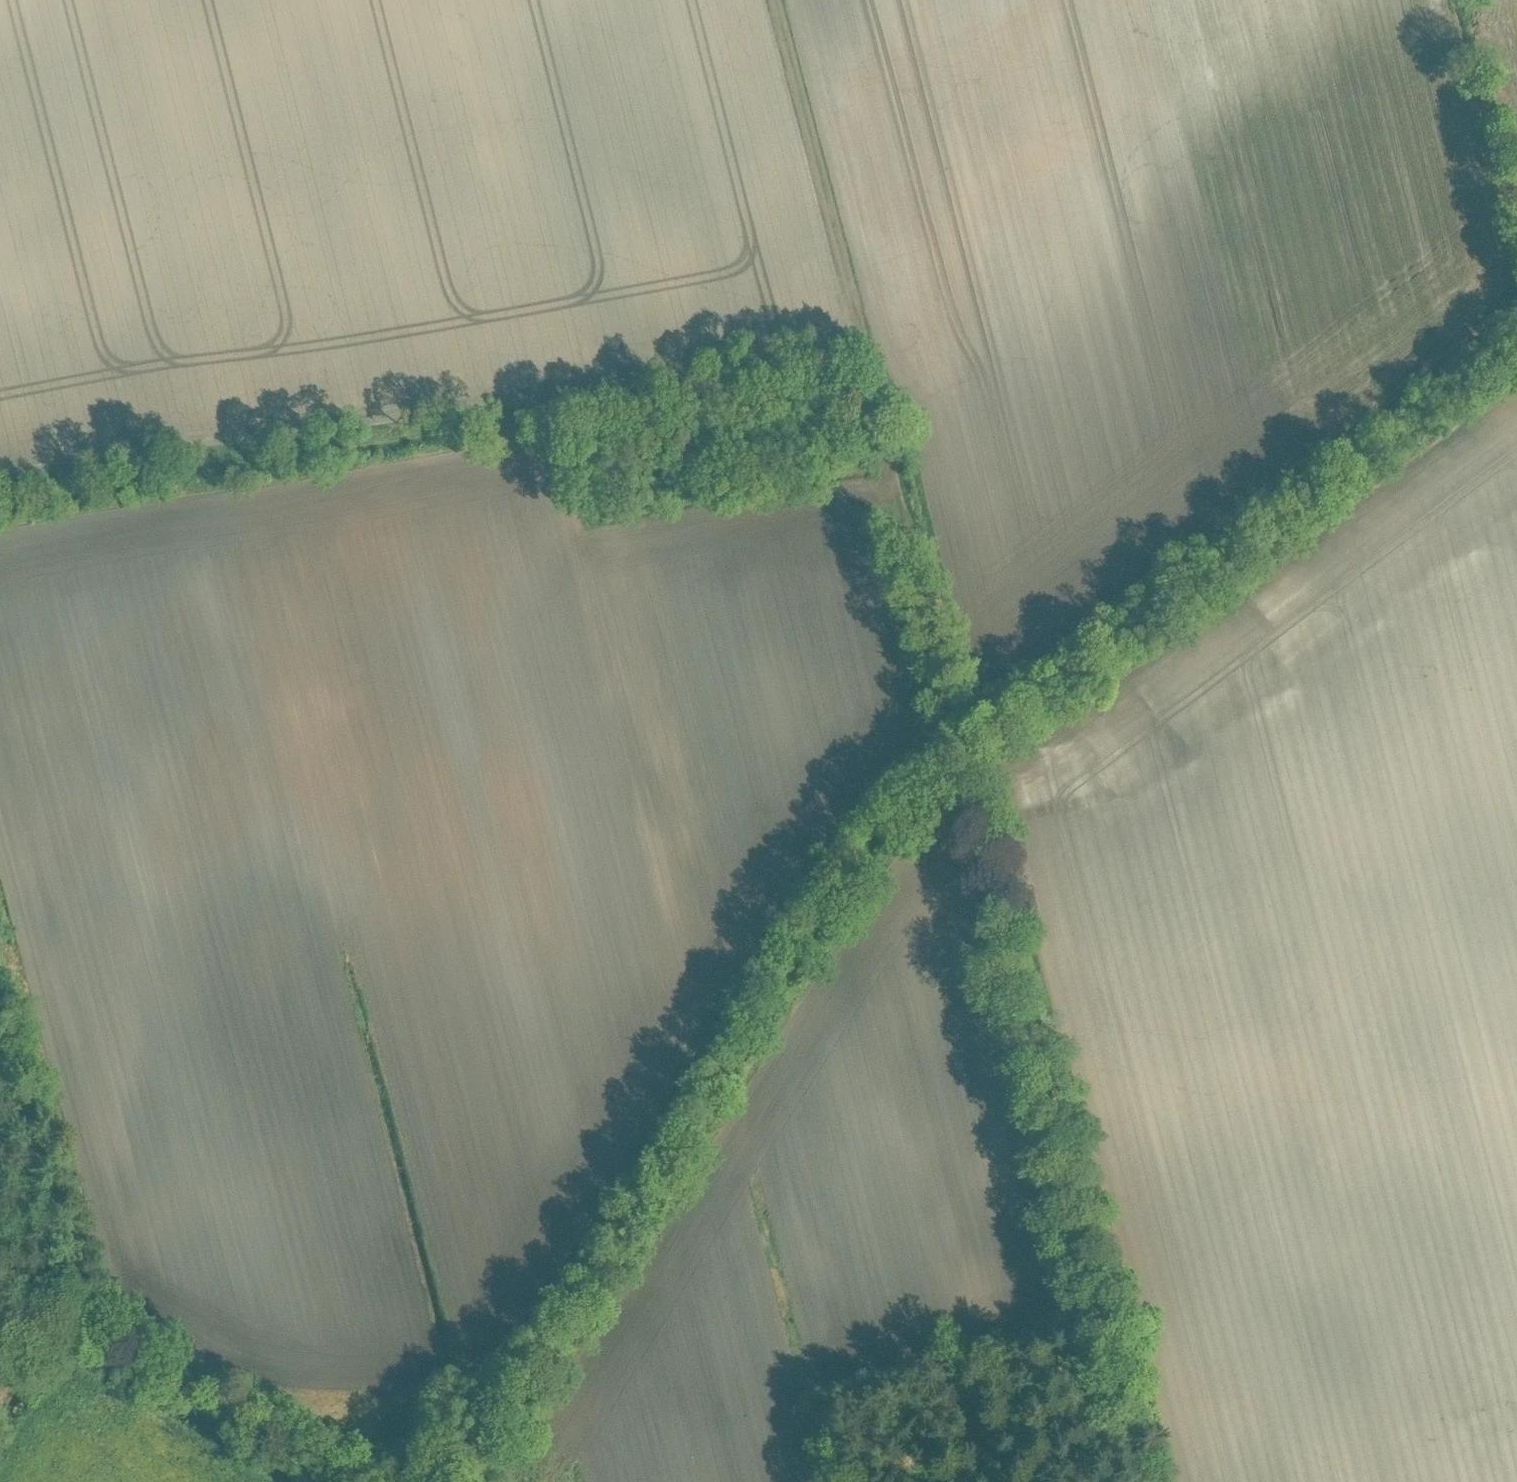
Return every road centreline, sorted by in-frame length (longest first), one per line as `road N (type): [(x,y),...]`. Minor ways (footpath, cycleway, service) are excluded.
road 1 (track): [(775,0),(866,351)]

